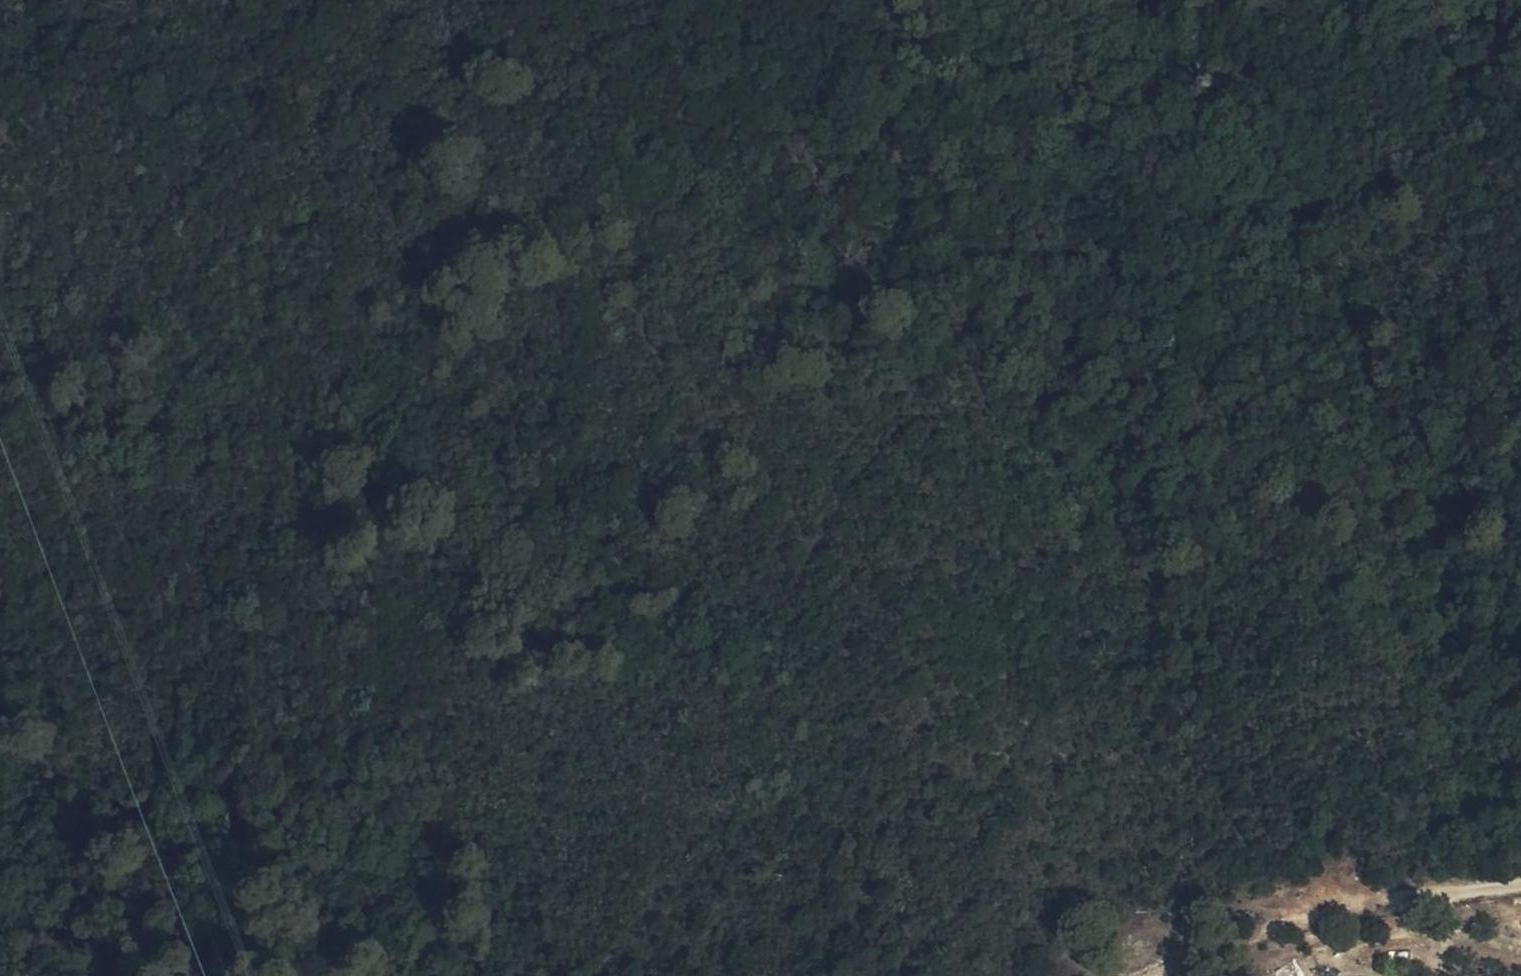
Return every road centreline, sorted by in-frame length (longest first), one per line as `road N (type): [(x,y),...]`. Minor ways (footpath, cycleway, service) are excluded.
road 1 (track): [(1149,975),(1269,924),(1520,877)]

